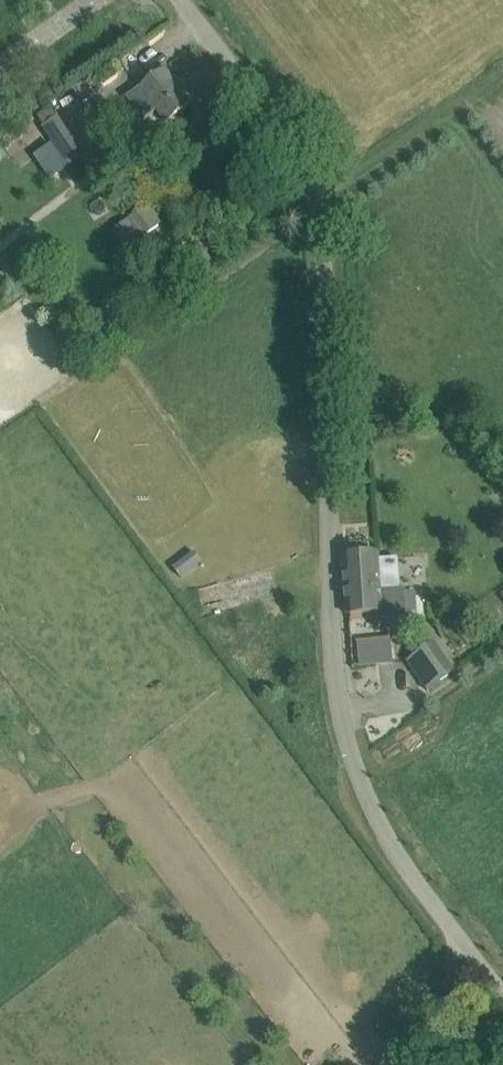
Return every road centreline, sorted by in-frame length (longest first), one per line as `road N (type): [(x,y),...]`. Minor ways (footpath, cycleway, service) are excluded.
road 1 (unclassified): [(502,985),(392,835),(353,737),(337,642),(316,178),(281,118),(188,0)]

